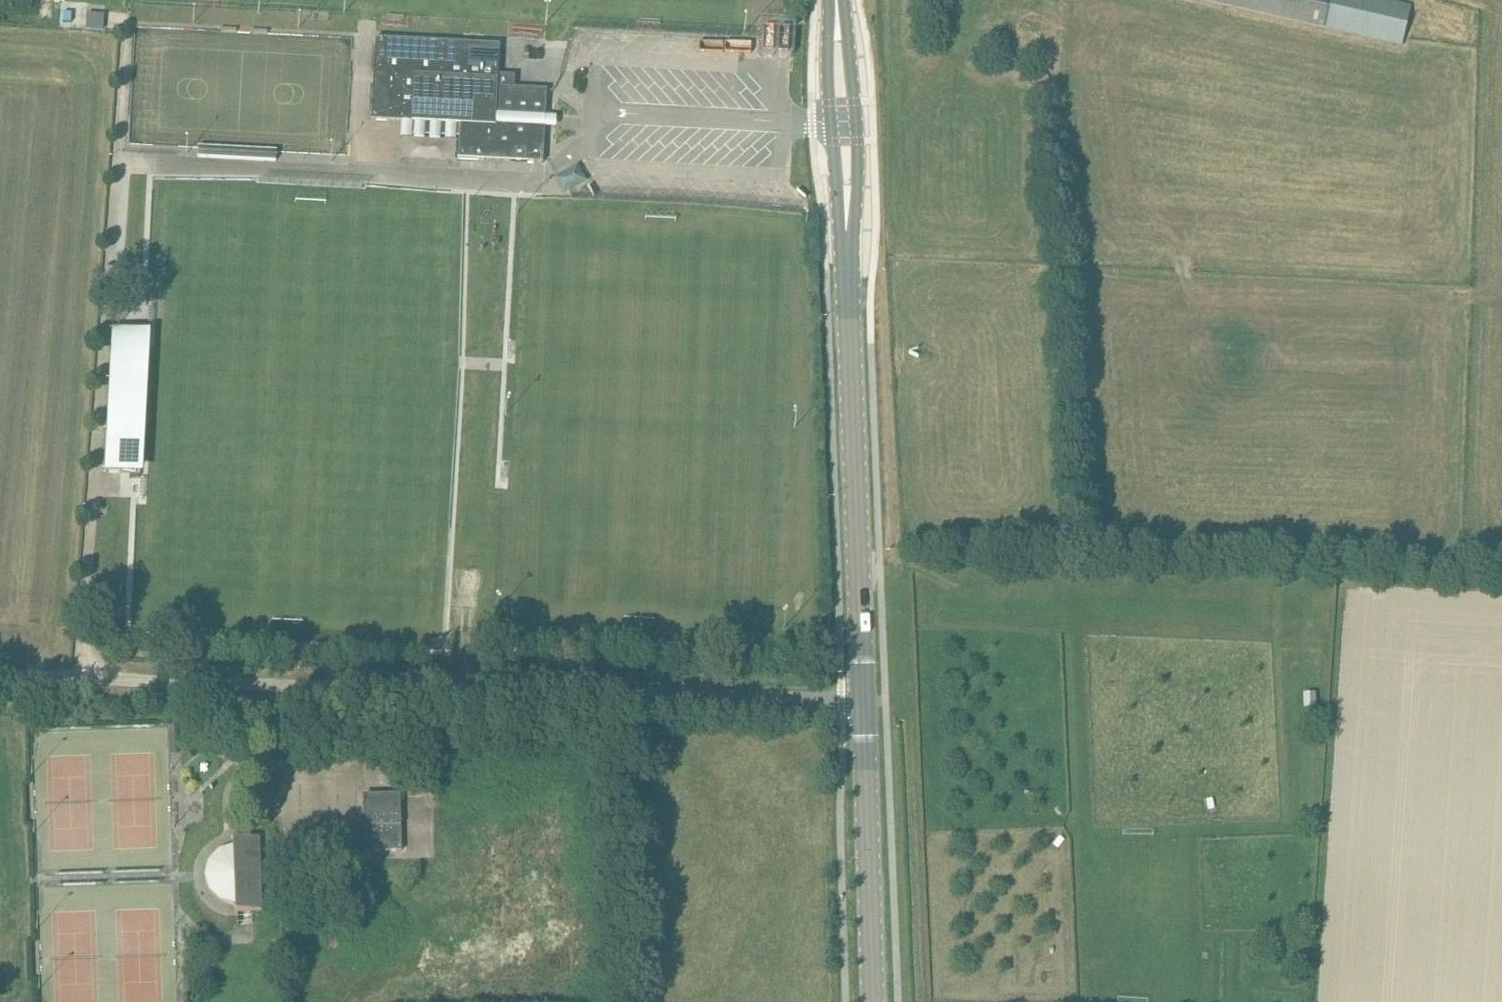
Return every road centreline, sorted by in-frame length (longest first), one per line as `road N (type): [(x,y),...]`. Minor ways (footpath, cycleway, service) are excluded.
road 1 (secondary): [(876,1001),(833,0)]
road 2 (unclassified): [(843,699),(0,671)]

